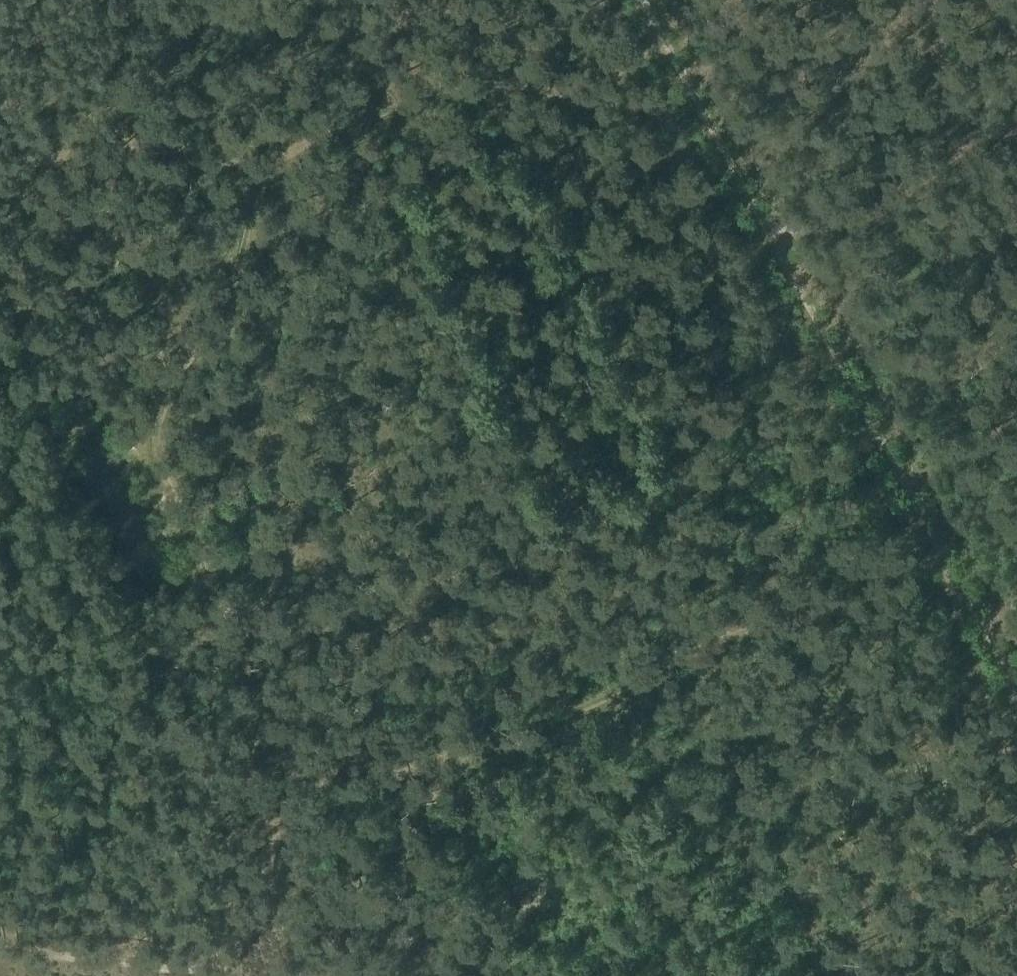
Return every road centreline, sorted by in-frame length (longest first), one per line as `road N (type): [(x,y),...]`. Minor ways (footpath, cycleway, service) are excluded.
road 1 (track): [(640,0),(955,584),(1006,663),(1009,710),(998,755),(1016,789)]
road 2 (track): [(220,964),(256,907),(269,846),(250,769),(270,682),(167,495),(159,440),(177,373),(200,351),(234,277),(258,176)]
road 3 (track): [(269,846),(291,821),(572,713),(731,640),(955,584)]
road 4 (track): [(662,40),(577,96),(516,84),(418,99),(296,149),(258,176),(187,150),(110,150),(0,170)]
road 5 (track): [(1016,129),(950,158),(879,208),(832,227),(768,233)]
road 6 (track): [(0,951),(181,972),(220,964)]

